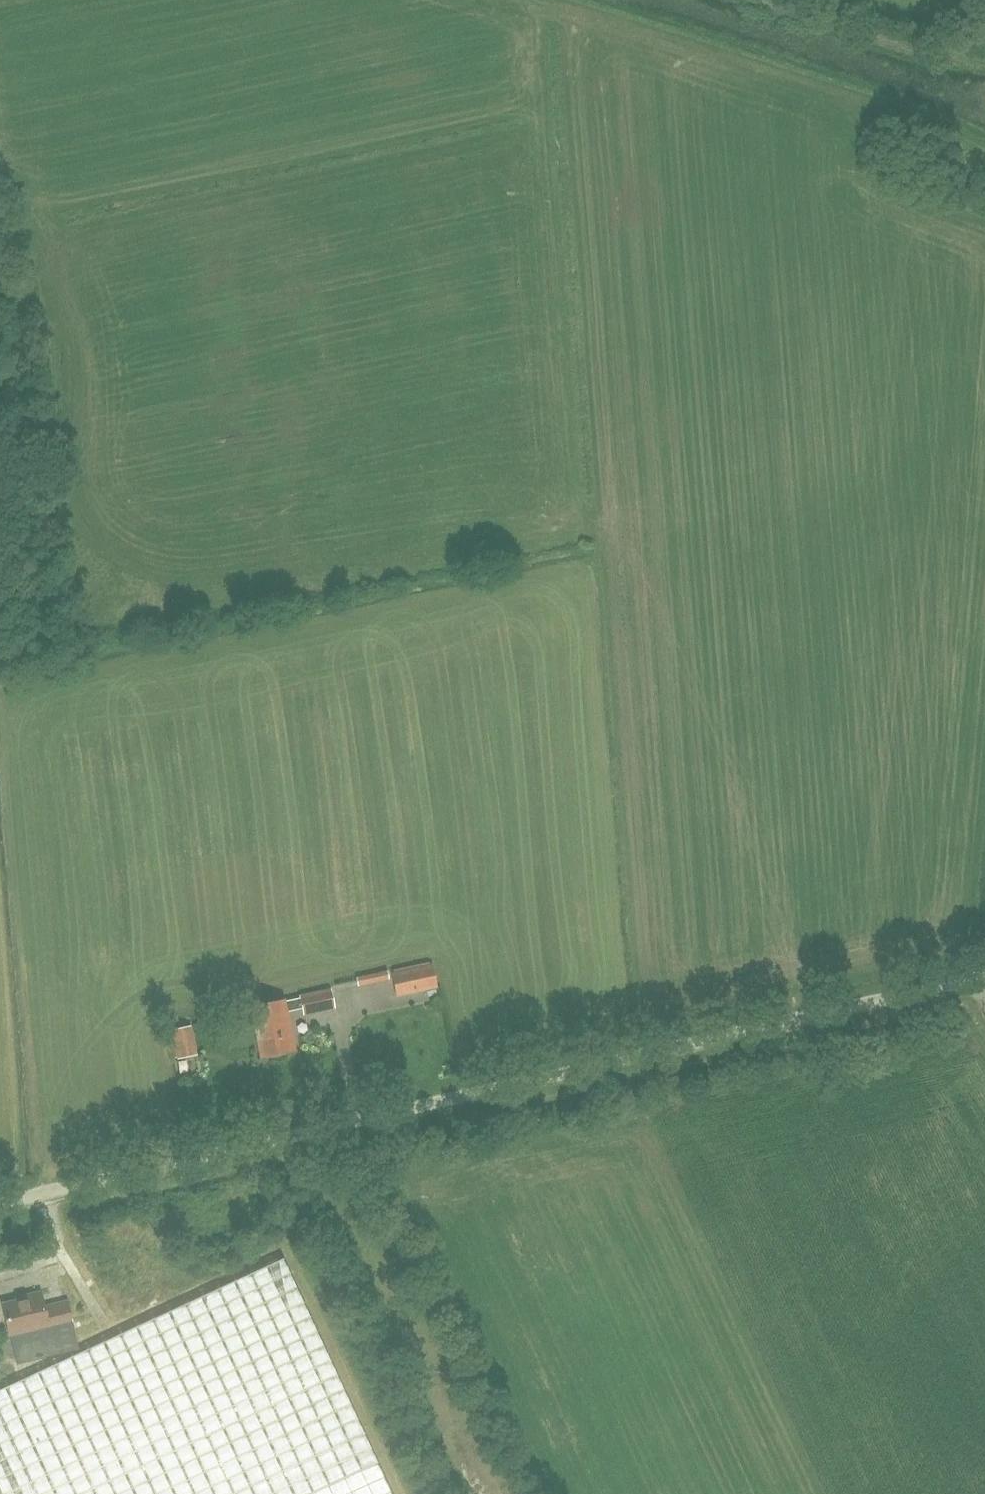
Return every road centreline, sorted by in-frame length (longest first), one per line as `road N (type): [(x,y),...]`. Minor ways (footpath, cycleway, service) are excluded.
road 1 (unclassified): [(0,1212),(984,975)]

